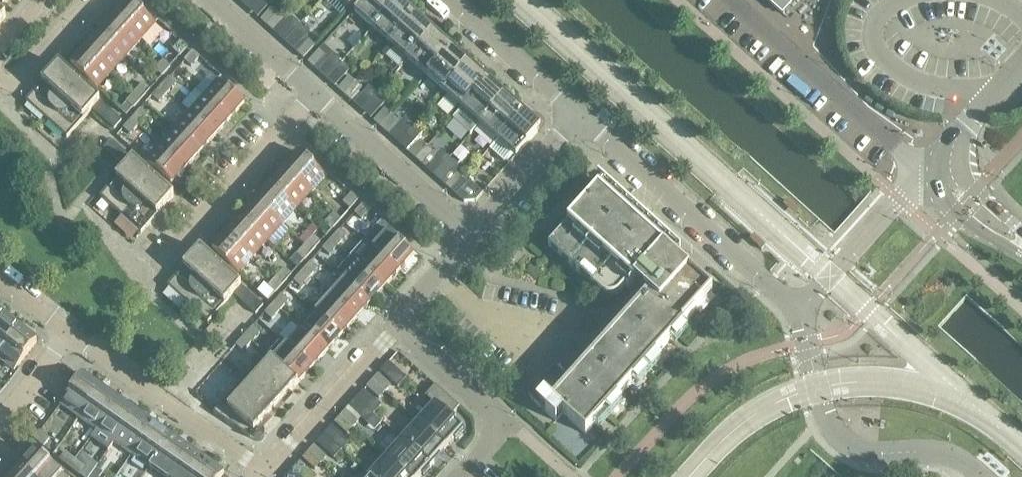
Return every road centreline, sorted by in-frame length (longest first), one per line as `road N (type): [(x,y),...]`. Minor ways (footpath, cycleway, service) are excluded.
road 1 (unclassified): [(988,476),(940,456),(881,459),(842,443),(816,389),(802,308)]
road 2 (unclassified): [(802,308),(580,114)]
road 3 (residential): [(264,475),(69,332)]
road 4 (residential): [(459,476),(508,423),(402,325)]
road 5 (residential): [(480,235),(319,94)]
road 6 (residential): [(174,251),(319,94)]
road 7 (unclassified): [(802,308),(923,173),(948,171)]
road 8 (residential): [(402,325),(264,475)]
road 9 (unclassified): [(580,114),(452,0)]
road 10 (residential): [(480,235),(580,114)]
road 11 (residential): [(319,94),(210,0)]
road 12 (residential): [(0,77),(20,89),(96,0)]
road 13 (tertiary): [(948,171),(956,138),(1021,63)]
road 14 (tertiary): [(948,171),(954,213),(1021,254)]

